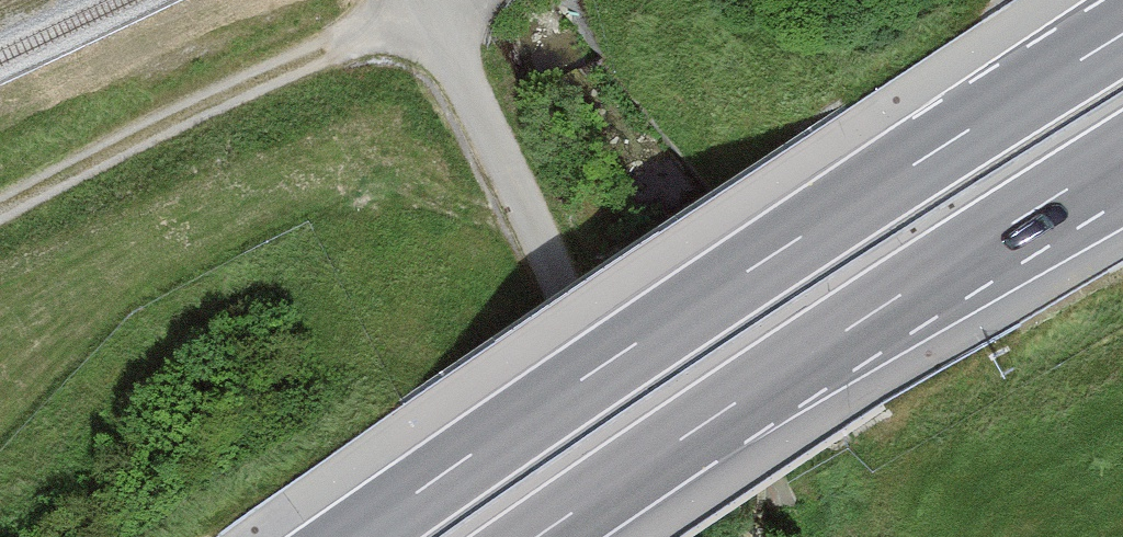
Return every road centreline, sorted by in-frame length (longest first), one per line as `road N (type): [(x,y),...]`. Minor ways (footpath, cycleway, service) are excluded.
road 1 (motorway): [(1122,30),(353,536)]
road 2 (motorway): [(541,536),(1122,158)]
road 3 (unclassified): [(588,536),(555,286),(423,0)]

